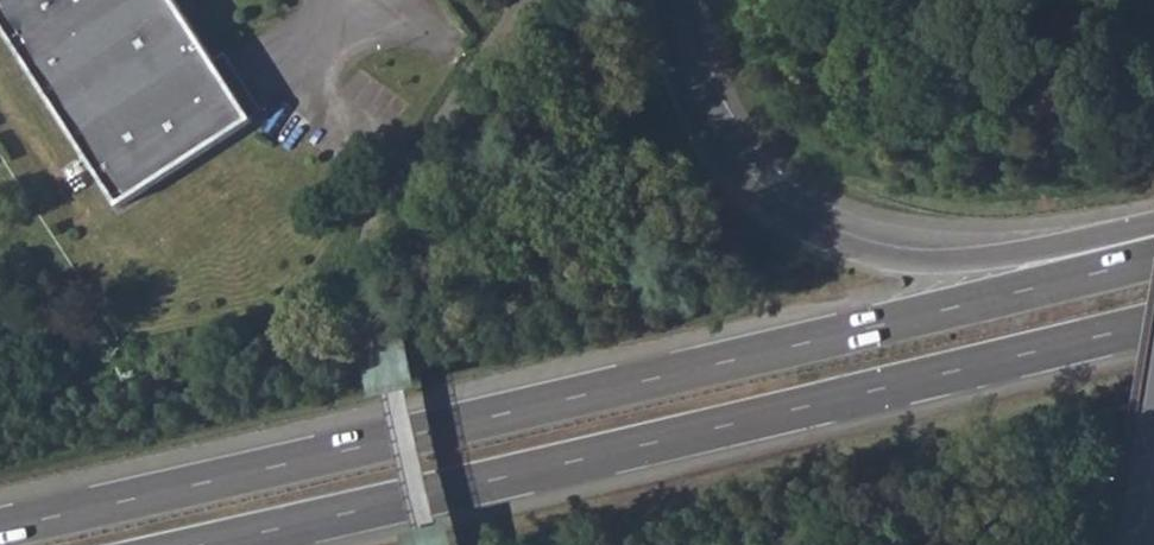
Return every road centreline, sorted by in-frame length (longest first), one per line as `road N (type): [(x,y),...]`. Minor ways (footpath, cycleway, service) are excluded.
road 1 (motorway): [(1153,255),(0,527)]
road 2 (motorway): [(201,544),(1153,322)]
road 3 (trunk): [(1153,227),(953,261),(859,249),(811,230),(771,208),(700,133),(663,32),(664,0)]

